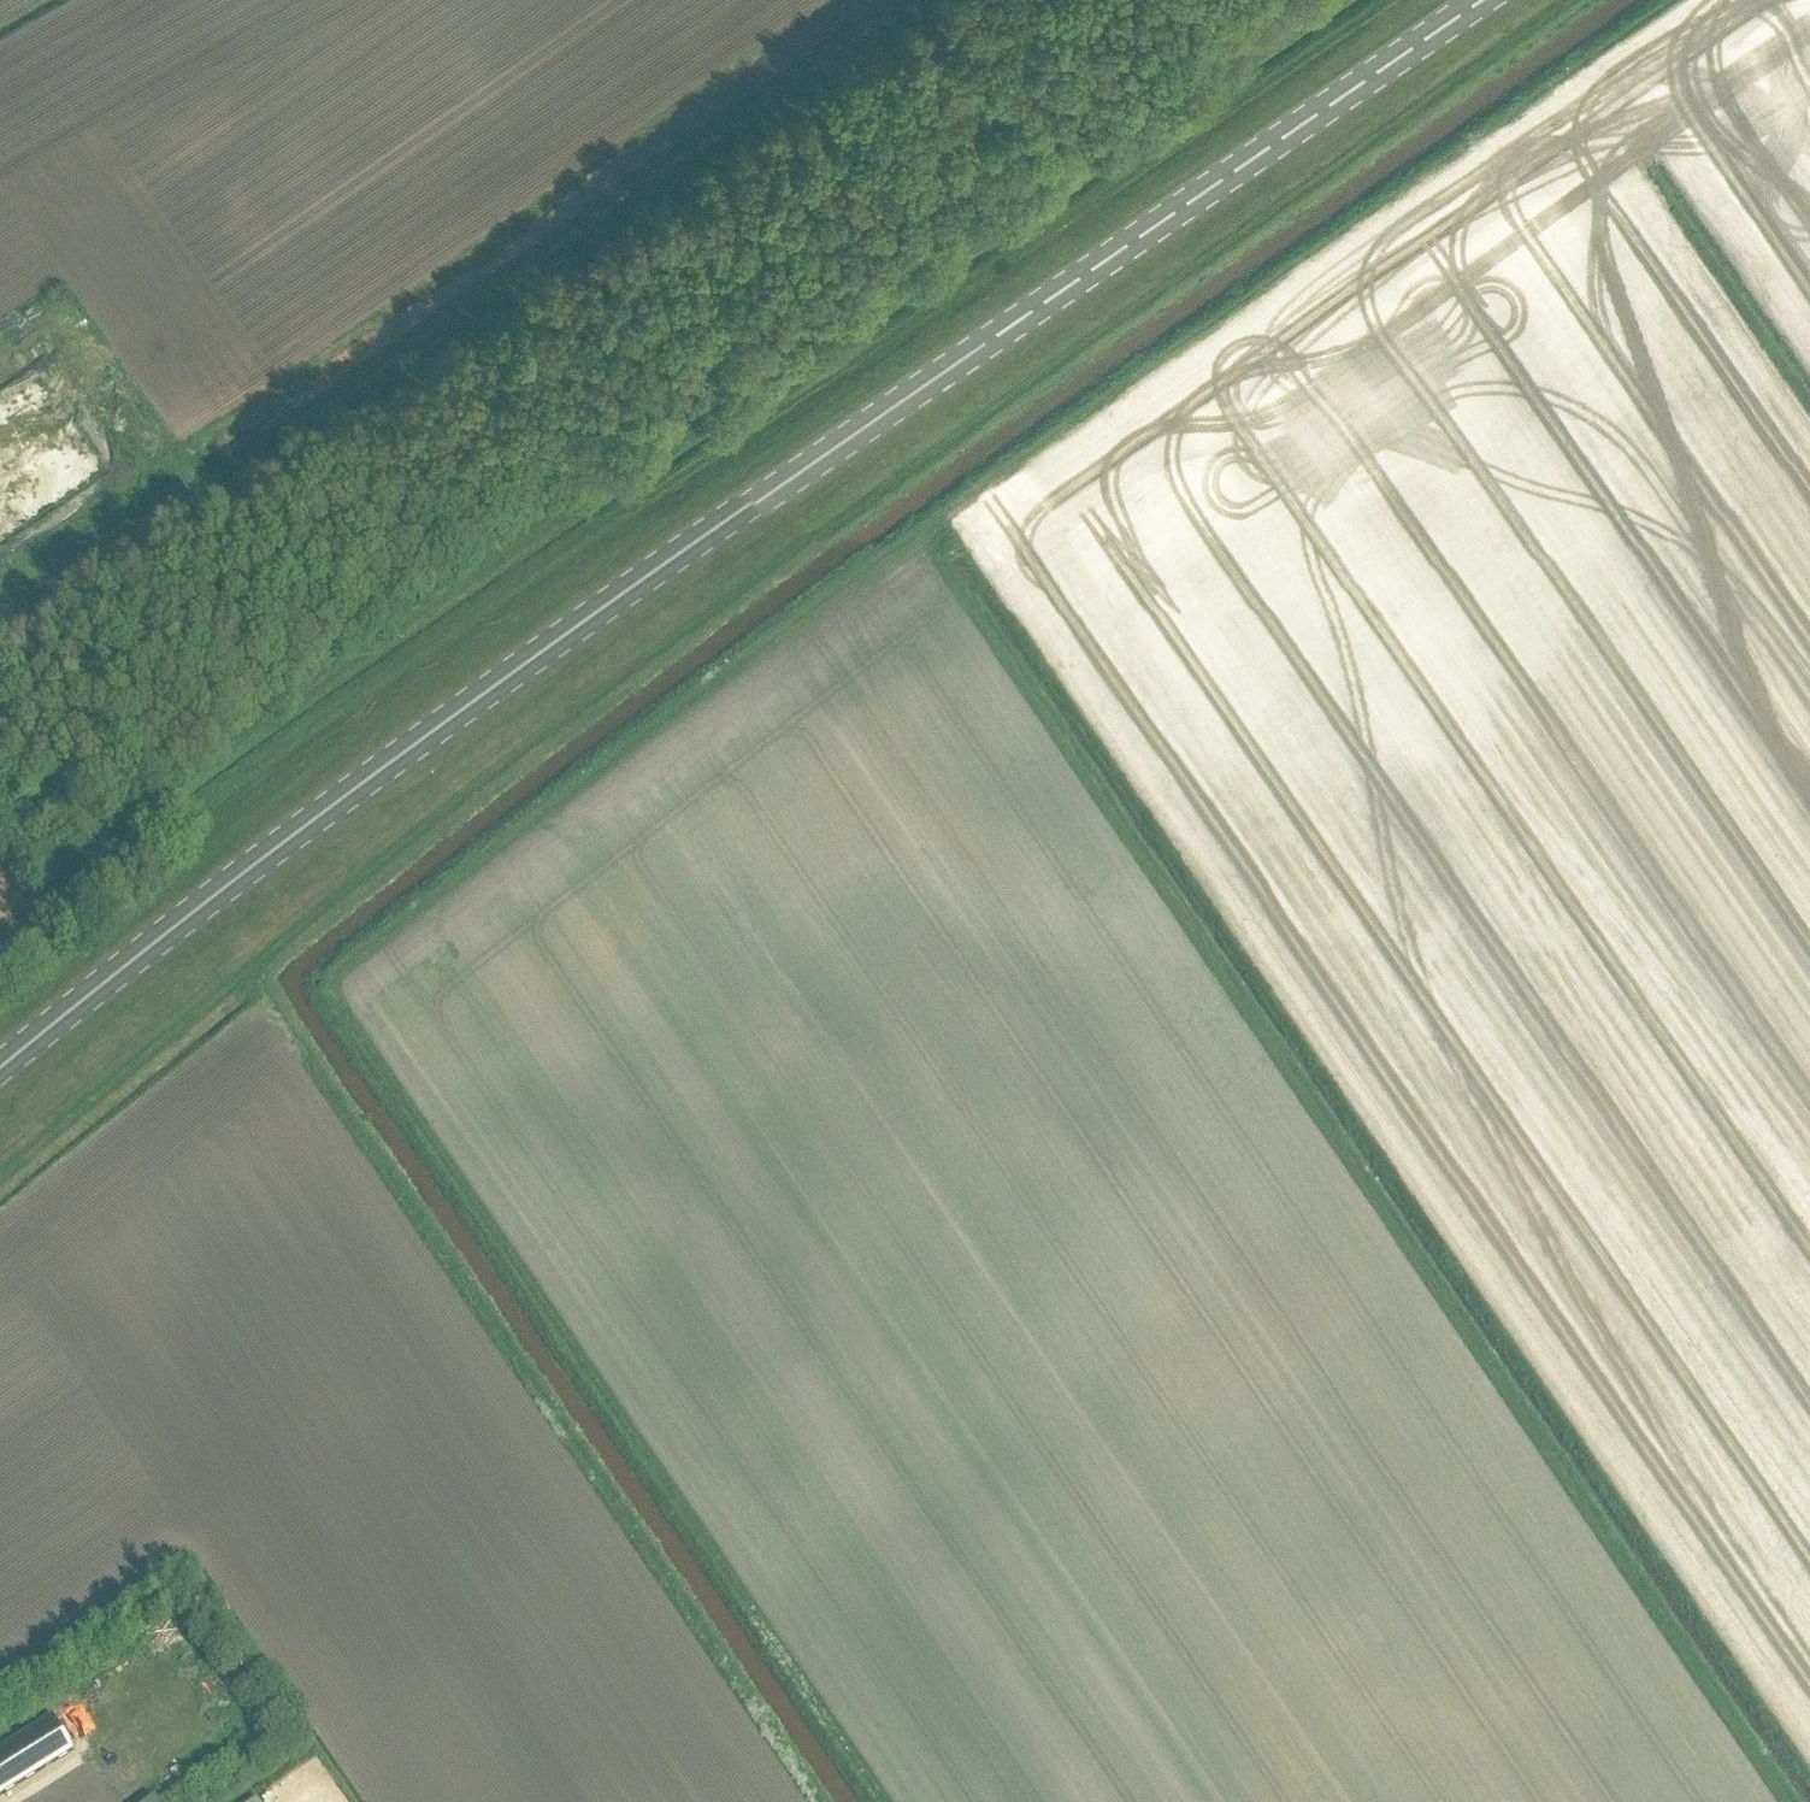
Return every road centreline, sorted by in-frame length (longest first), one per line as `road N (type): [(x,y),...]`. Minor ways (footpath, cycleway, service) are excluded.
road 1 (primary): [(0,1072),(309,826),(587,619),(1481,0)]

